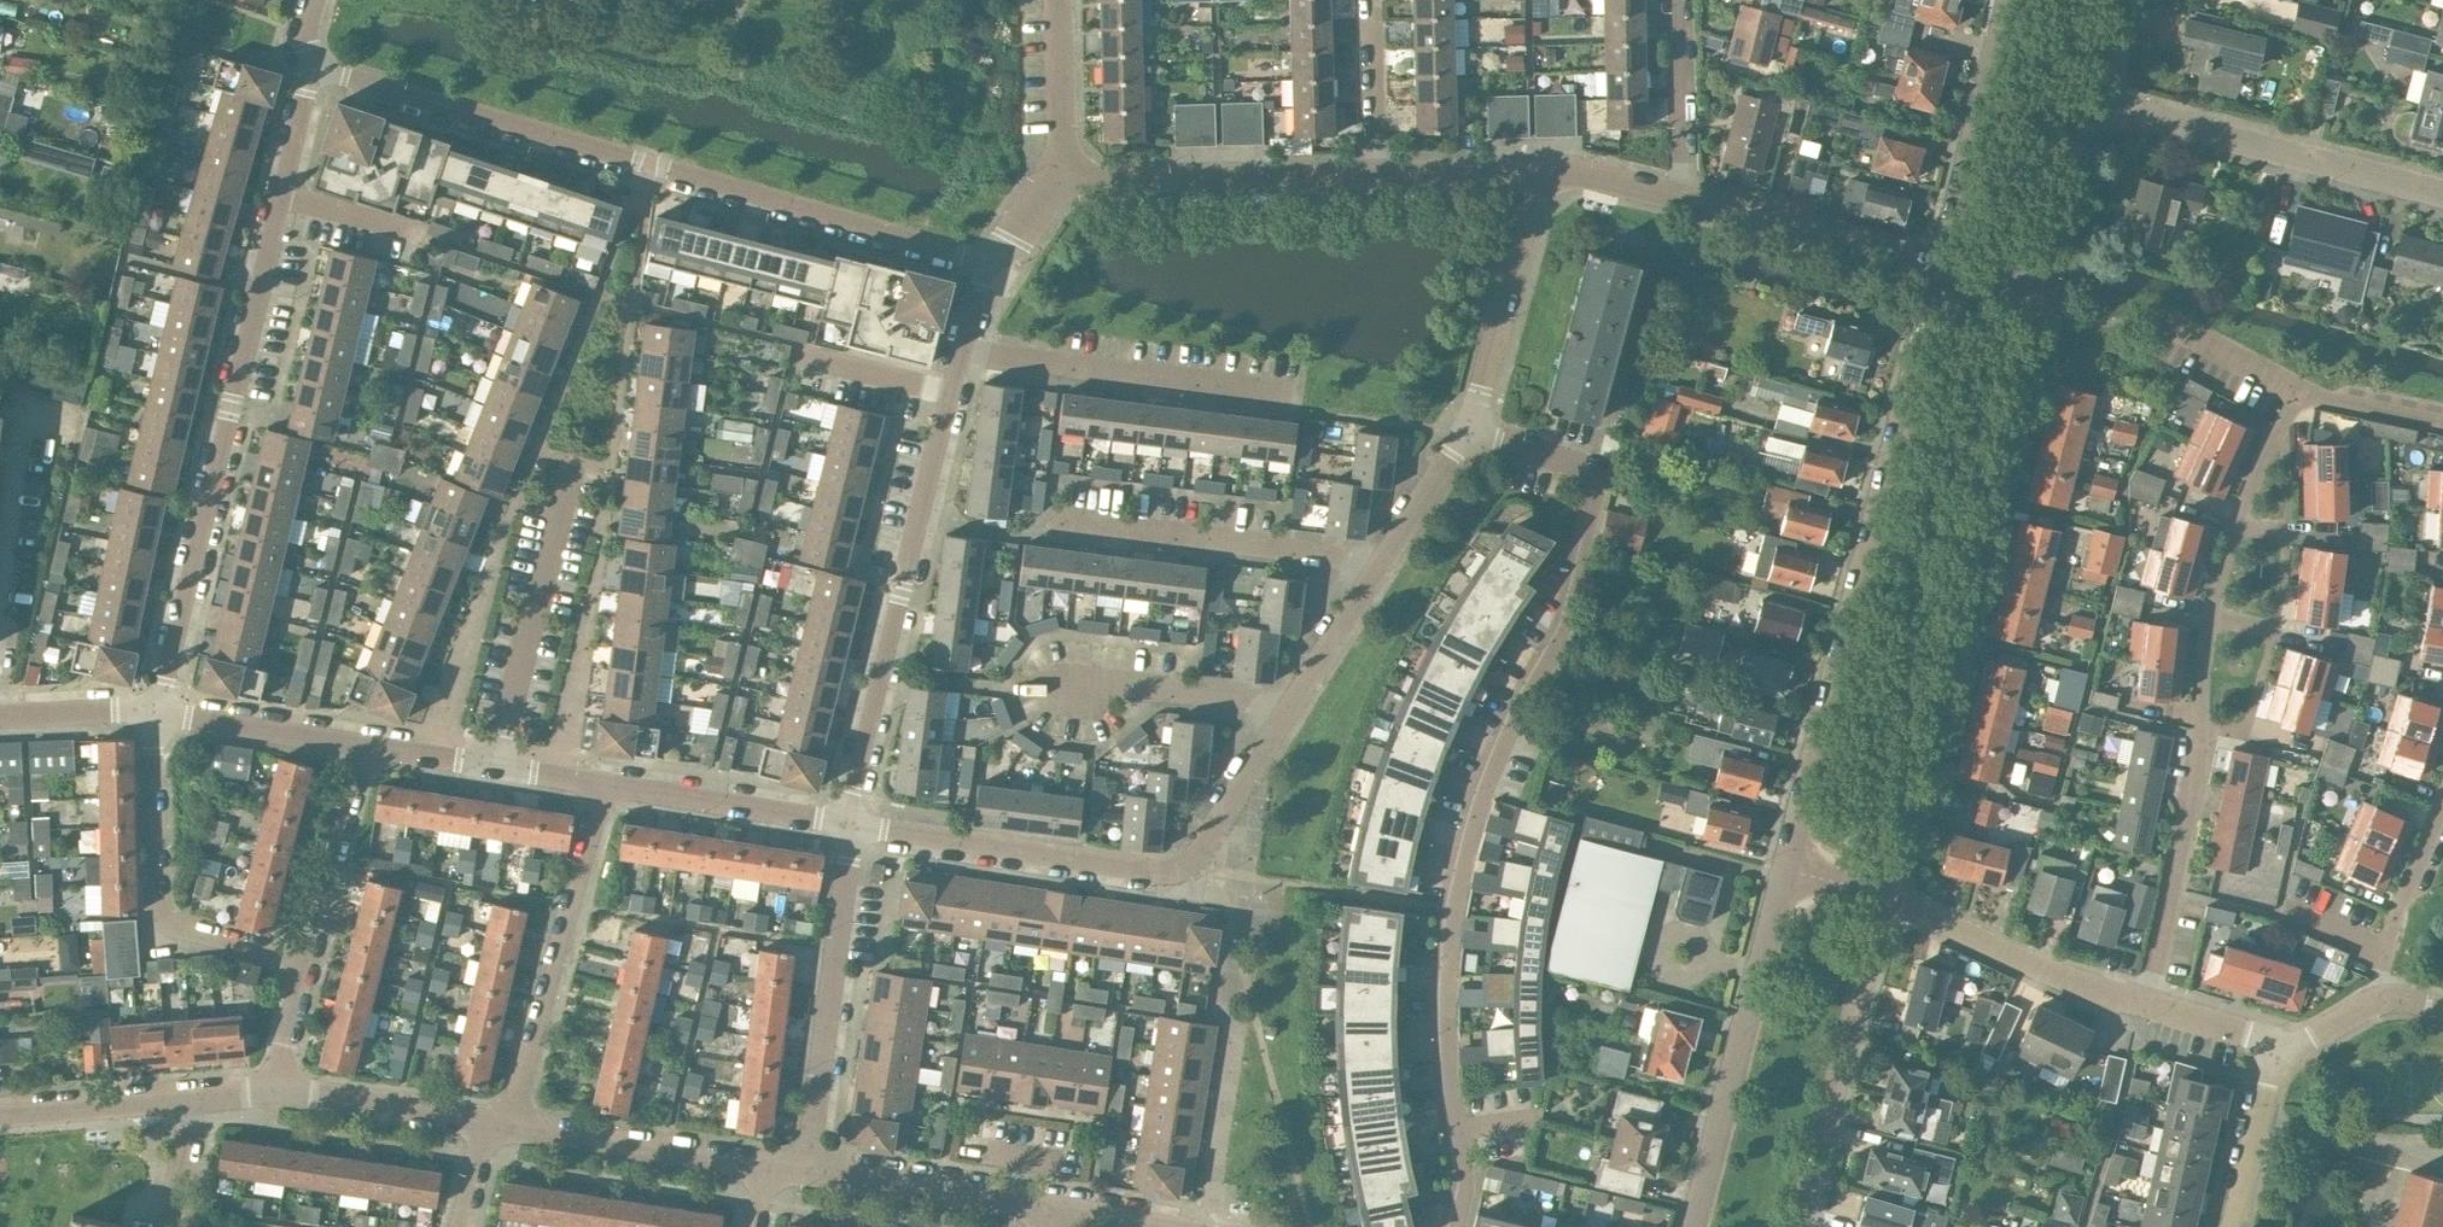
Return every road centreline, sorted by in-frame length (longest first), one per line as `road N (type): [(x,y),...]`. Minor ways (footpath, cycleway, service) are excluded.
road 1 (residential): [(1458,1226),(1467,1179),(1450,1062),(1452,933),(1482,802),(1557,635),(1601,469),(1468,431)]
road 2 (tertiary): [(1884,894),(2087,102)]
road 3 (residential): [(2145,1005),(2199,785),(2211,618),(2234,528),(2265,453),(2289,413),(2307,398),(2442,425)]
road 4 (residential): [(982,259),(313,69)]
road 5 (residential): [(153,711),(313,69)]
road 6 (tertiary): [(1942,265),(1788,868)]
road 7 (residential): [(851,825),(1174,868),(1201,850),(1294,705)]
road 8 (residential): [(851,825),(962,348)]
road 9 (tertiary): [(1788,868),(1696,1226)]
road 10 (residential): [(2442,196),(2087,102)]
road 11 (residential): [(310,964),(187,930),(157,908),(153,711)]
road 12 (residential): [(509,1125),(608,786)]
road 13 (residential): [(806,1173),(851,825)]
road 14 (tertiary): [(1799,1226),(1884,894)]
road 15 (residential): [(1049,520),(1383,562)]
road 16 (residential): [(962,348),(1290,388)]
road 17 (residential): [(495,769),(572,456)]
road 18 (residential): [(1375,175),(1091,181),(1071,168)]
road 19 (residential): [(2145,1005),(2070,981),(1884,894)]
road 20 (residential): [(1942,265),(1675,195)]
road 21 (tertiary): [(2012,0),(1942,265)]
road 22 (residential): [(1468,431),(1524,222),(1529,172)]
road 23 (residential): [(764,1167),(509,1125)]
road 24 (residential): [(608,786),(851,825)]
road 25 (residential): [(1047,1211),(806,1173)]
road 26 (residential): [(310,964),(364,748)]
road 27 (residential): [(1294,705),(1116,686),(1075,691)]
road 28 (residential): [(153,711),(364,748)]
road 29 (residential): [(2442,797),(2384,943),(2383,998)]
road 30 (residential): [(485,1121),(279,1088)]
road 31 (residential): [(200,1095),(0,1114)]
road 32 (residential): [(1675,195),(1679,0)]
road 33 (residential): [(0,595),(20,406)]
road 34 (residential): [(2276,1043),(2235,1226)]
road 35 (residential): [(1370,0),(1375,175)]
road 36 (residential): [(1071,168),(1058,0)]
road 37 (residential): [(1294,705),(1383,562)]
road 38 (residential): [(1383,562),(1468,431)]
road 39 (residential): [(1529,172),(1375,175)]
road 40 (residential): [(0,717),(153,711)]
road 41 (residential): [(1675,195),(1579,174),(1529,172)]
road 42 (residential): [(2276,1043),(2145,1005)]
road 43 (residential): [(172,1226),(200,1095)]
road 44 (residential): [(364,748),(495,769)]
road 45 (residential): [(1071,168),(1050,182),(1009,242),(982,259)]
road 46 (residential): [(279,1088),(310,964)]

